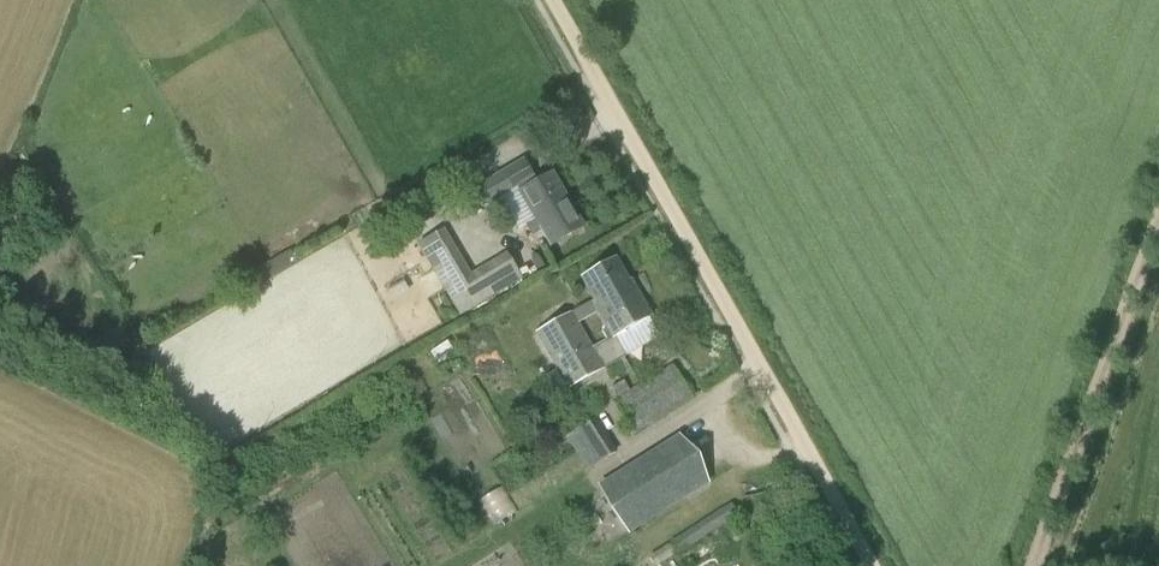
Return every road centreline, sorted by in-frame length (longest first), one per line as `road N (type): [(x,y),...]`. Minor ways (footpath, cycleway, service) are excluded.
road 1 (track): [(553,0),(872,565)]
road 2 (track): [(1036,565),(1158,230)]

